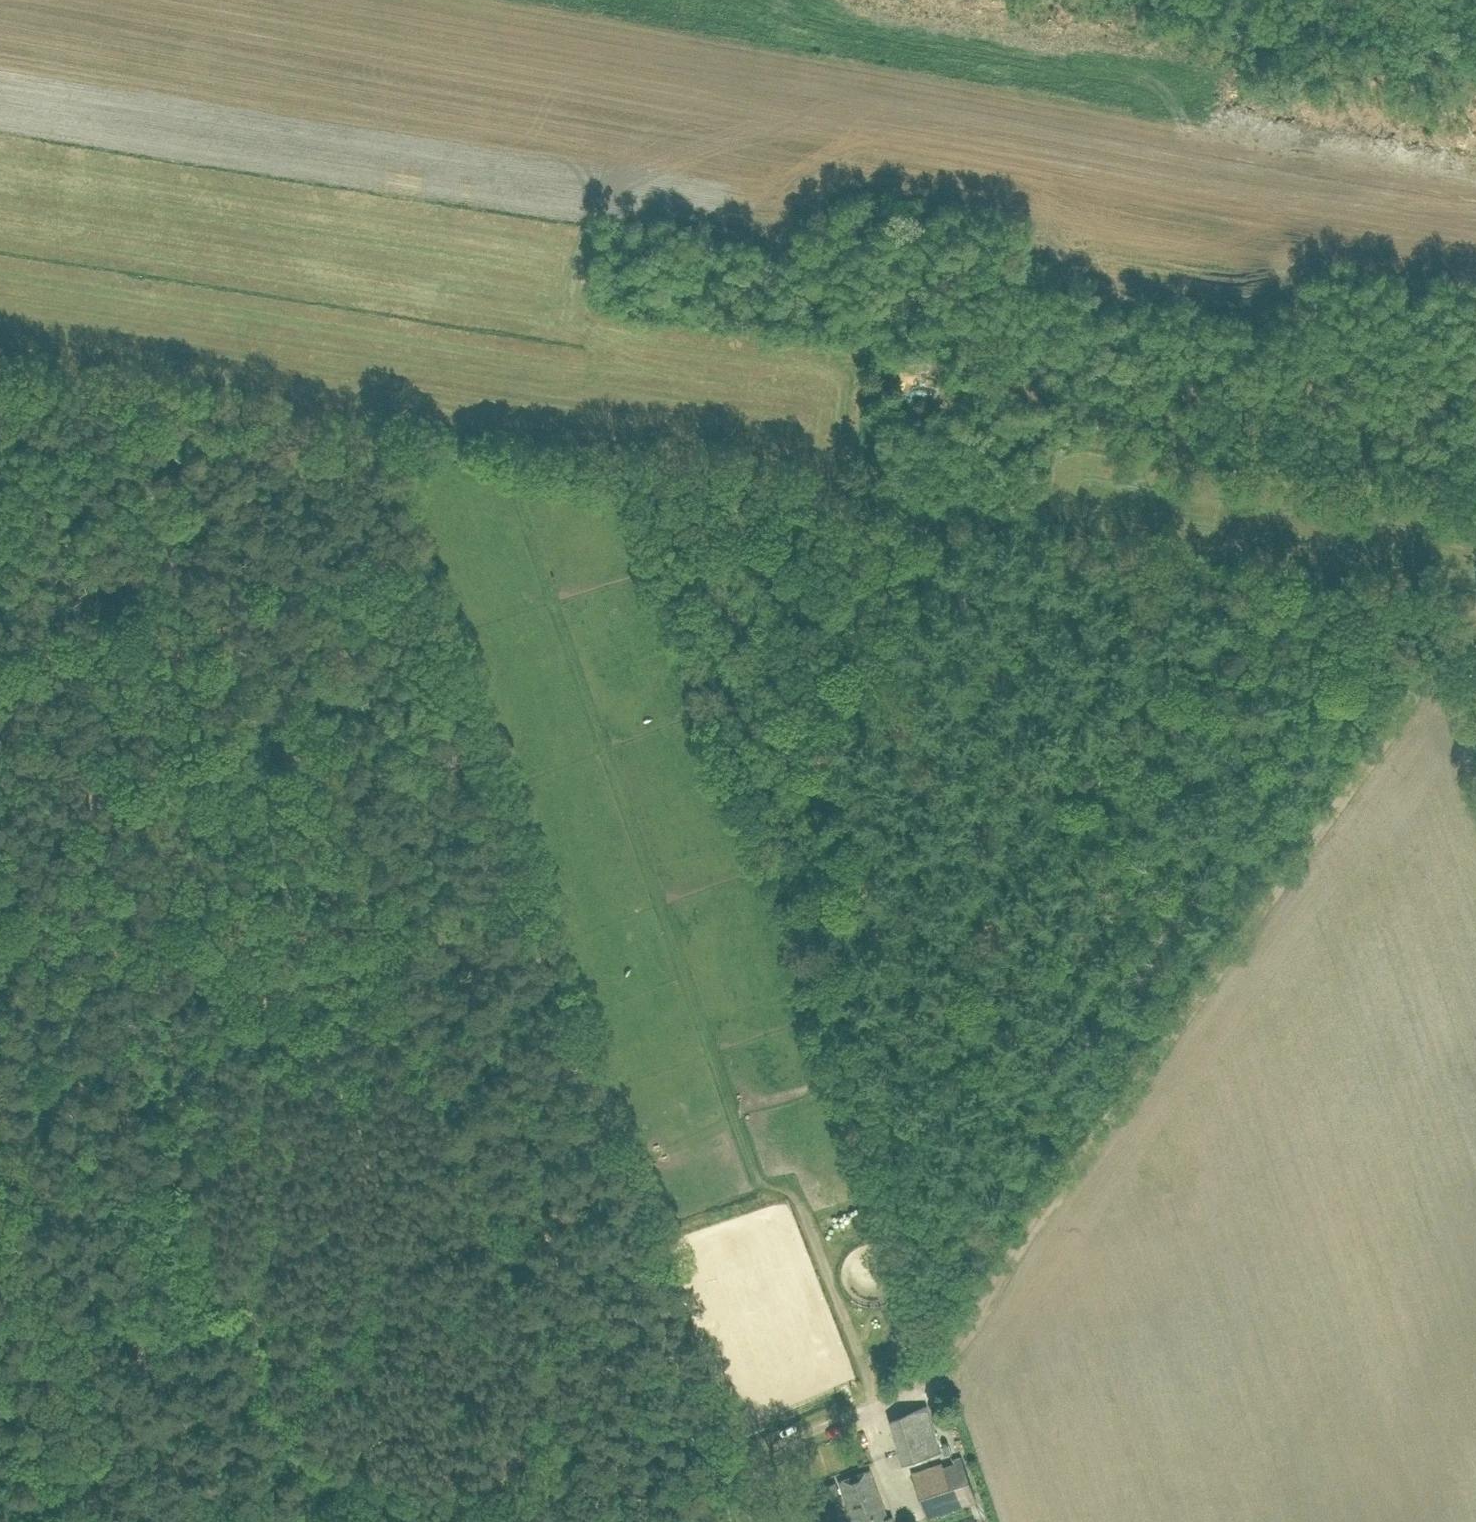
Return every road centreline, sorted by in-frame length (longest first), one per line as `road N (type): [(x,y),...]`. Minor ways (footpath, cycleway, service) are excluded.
road 1 (track): [(1475,624),(1453,636),(994,1262),(933,1374),(773,1450),(755,1476),(743,1521)]

